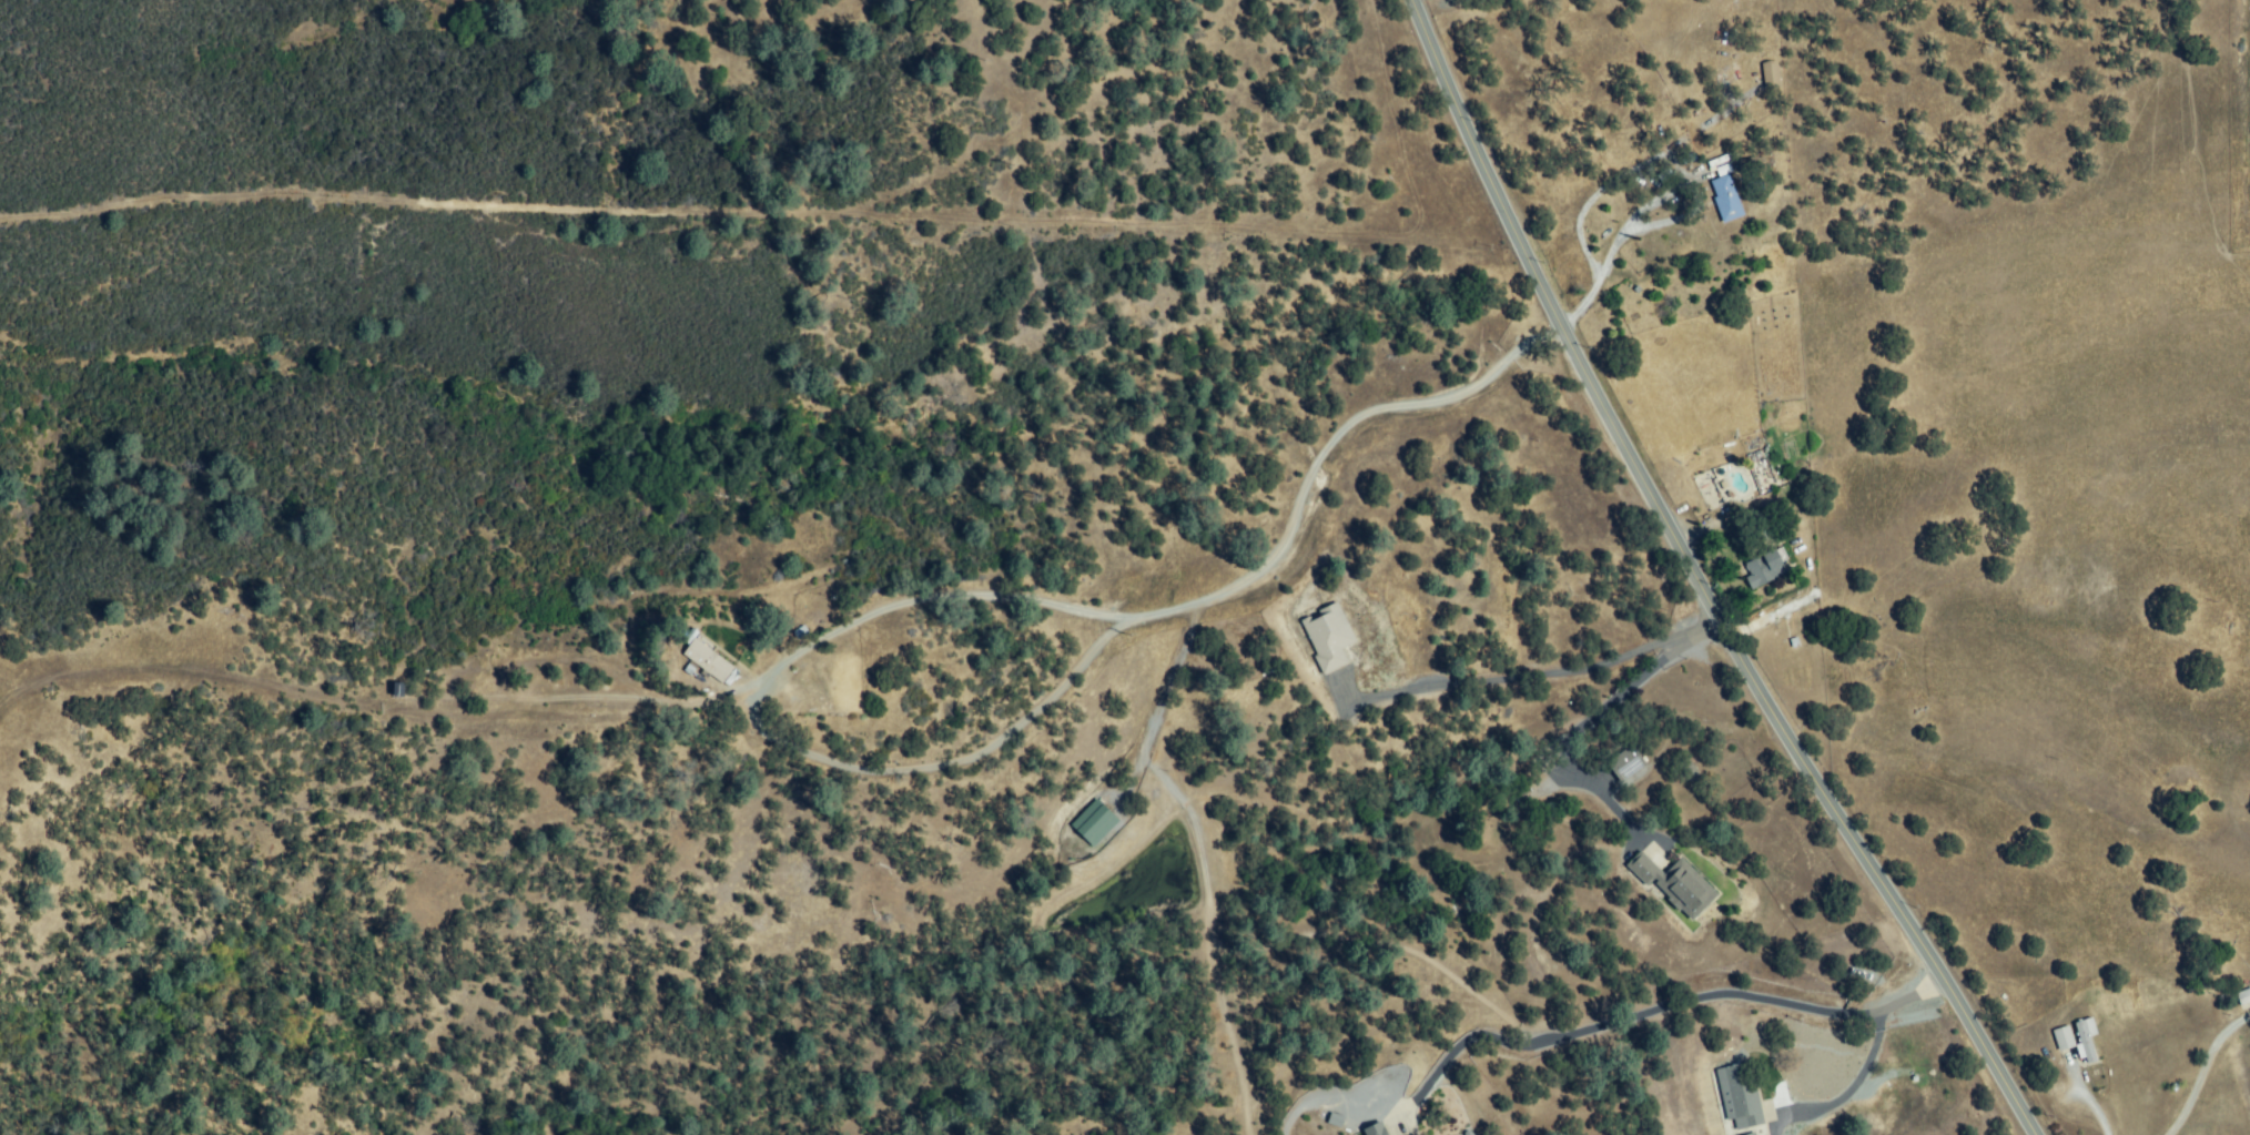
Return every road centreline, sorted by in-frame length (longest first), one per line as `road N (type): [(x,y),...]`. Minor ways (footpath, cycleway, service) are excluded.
road 1 (tertiary): [(2036,1134),(1792,746),(1661,515),(1533,270),(1412,0)]

